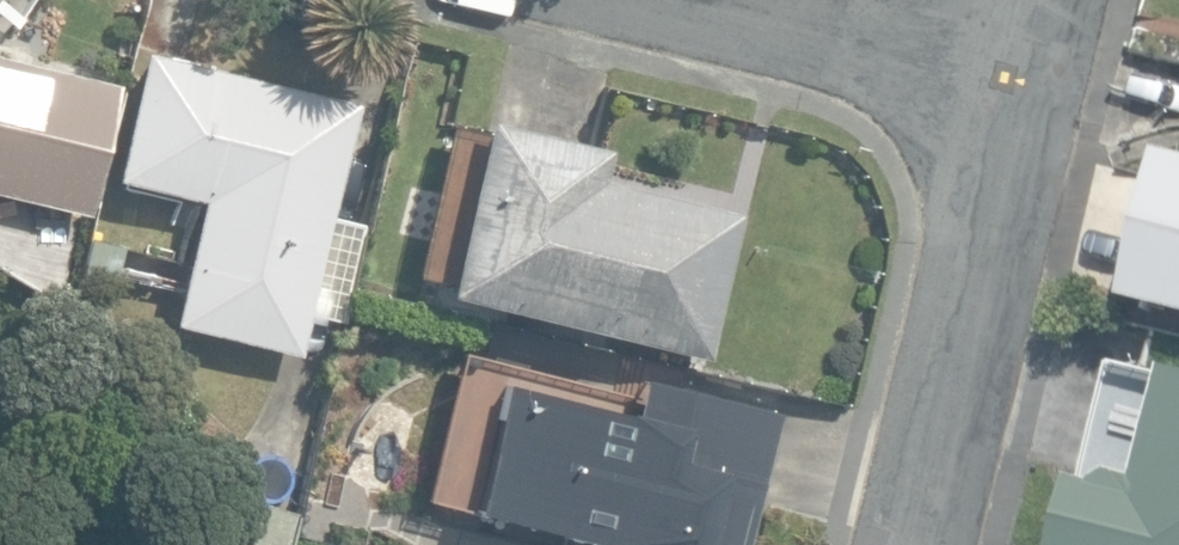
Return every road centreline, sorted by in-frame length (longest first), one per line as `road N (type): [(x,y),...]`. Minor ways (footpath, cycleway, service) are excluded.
road 1 (residential): [(1031,87),(915,544)]
road 2 (residential): [(1031,87),(680,0)]

